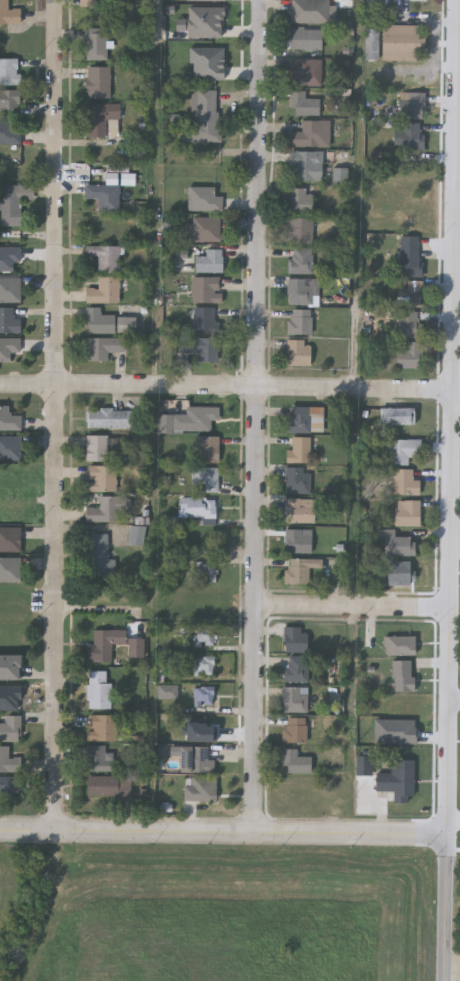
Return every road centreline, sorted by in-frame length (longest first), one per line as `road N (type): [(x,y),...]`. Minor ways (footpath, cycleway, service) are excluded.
road 1 (tertiary): [(453,0),(444,833)]
road 2 (residential): [(263,0),(256,607)]
road 3 (residential): [(55,0),(57,596)]
road 4 (residential): [(449,384),(0,382)]
road 5 (tertiary): [(444,833),(0,825)]
road 6 (residential): [(57,596),(56,826)]
road 7 (residential): [(256,607),(255,830)]
road 8 (residential): [(445,610),(256,607)]
road 9 (tertiary): [(444,833),(444,980)]

